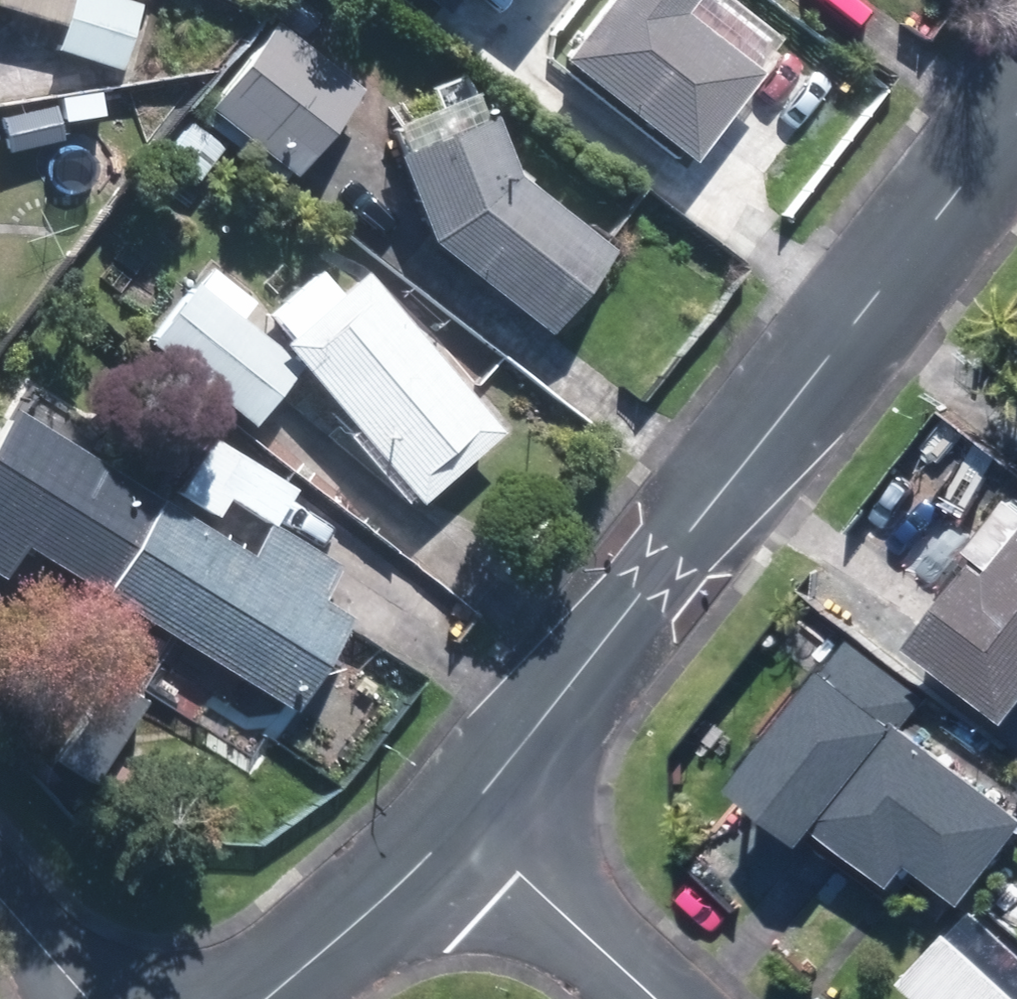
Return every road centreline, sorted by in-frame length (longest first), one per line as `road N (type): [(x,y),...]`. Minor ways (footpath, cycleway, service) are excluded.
road 1 (residential): [(1016,114),(468,818)]
road 2 (residential): [(468,818),(257,998)]
road 3 (residential): [(663,998),(468,818)]
road 4 (residential): [(0,902),(85,998)]

